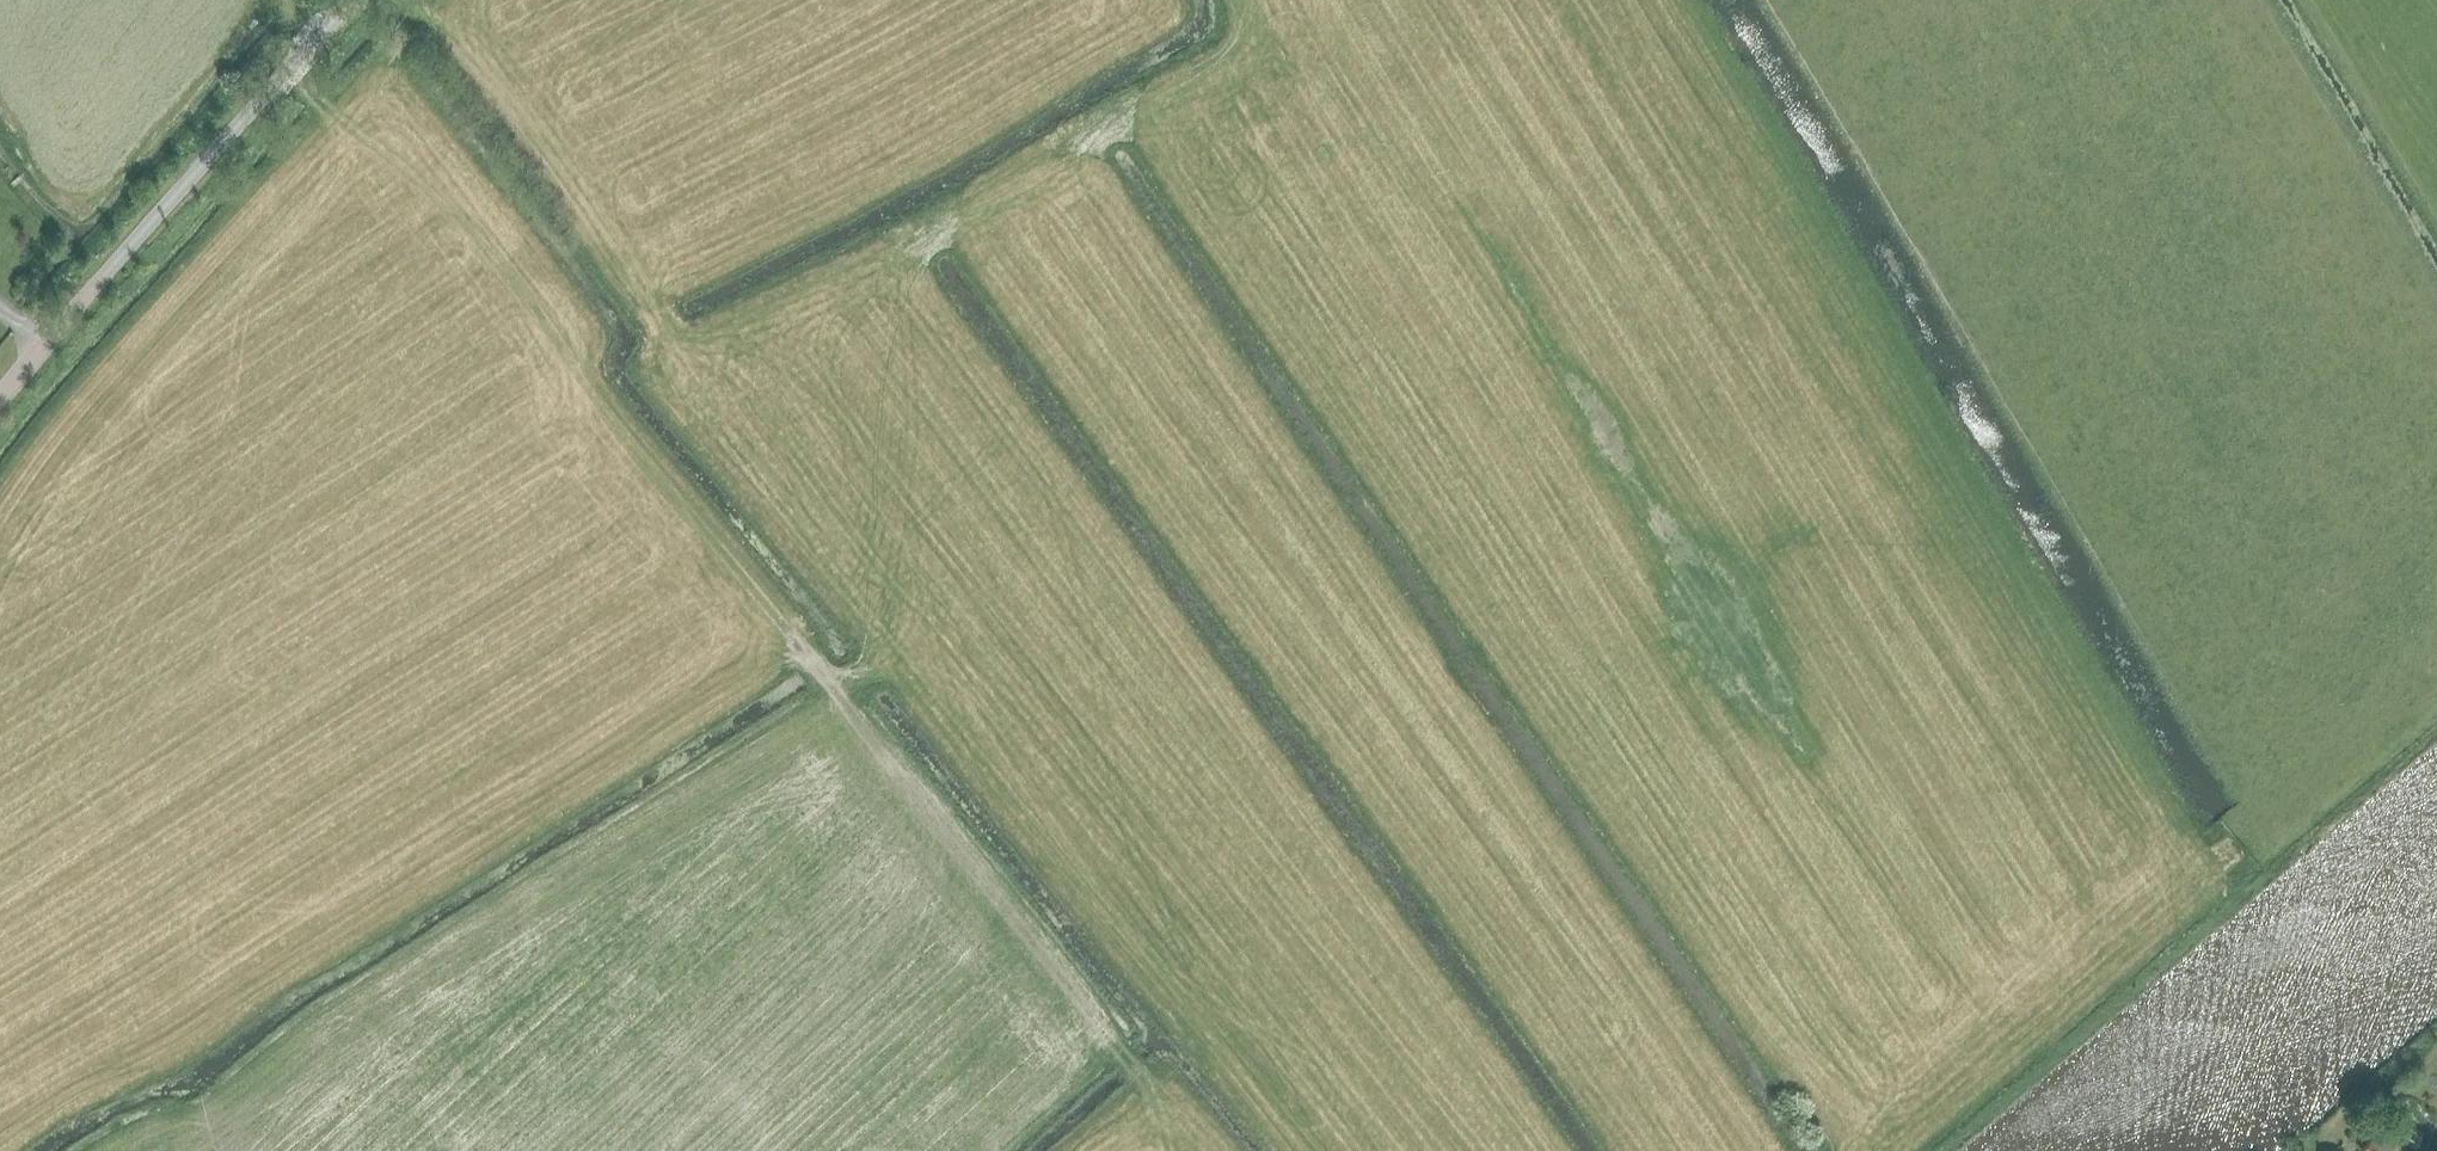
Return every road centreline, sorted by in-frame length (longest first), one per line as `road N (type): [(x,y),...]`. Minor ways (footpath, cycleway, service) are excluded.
road 1 (unclassified): [(0,397),(352,0)]

